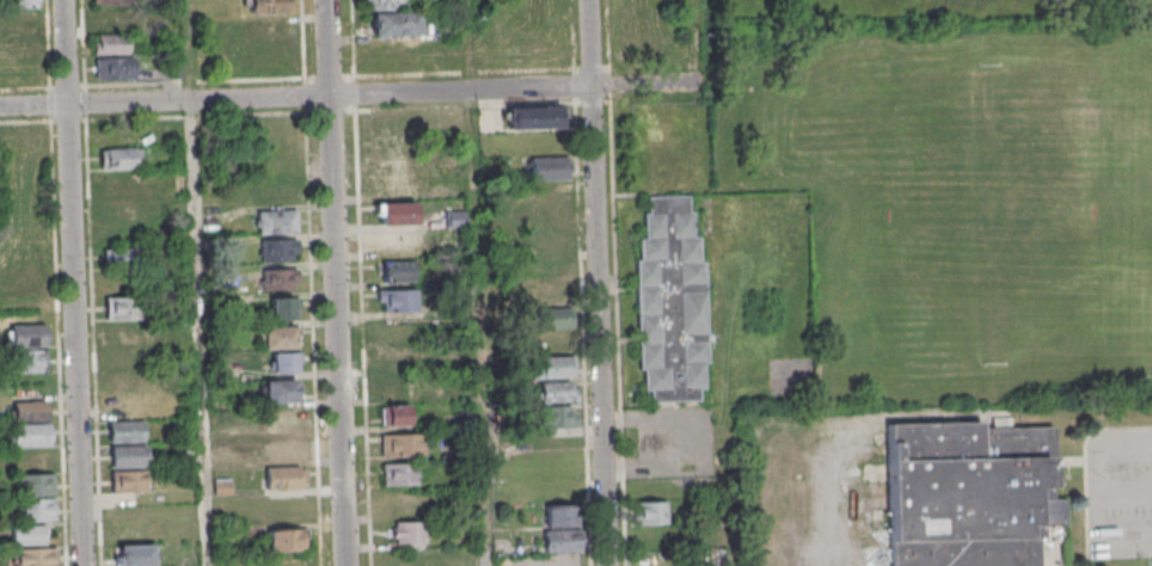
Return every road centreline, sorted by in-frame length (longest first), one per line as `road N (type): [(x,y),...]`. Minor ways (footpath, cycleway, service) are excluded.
road 1 (residential): [(707,82),(0,108)]
road 2 (residential): [(607,565),(587,0)]
road 3 (residential): [(82,565),(63,0)]
road 4 (residential): [(344,565),(325,0)]

